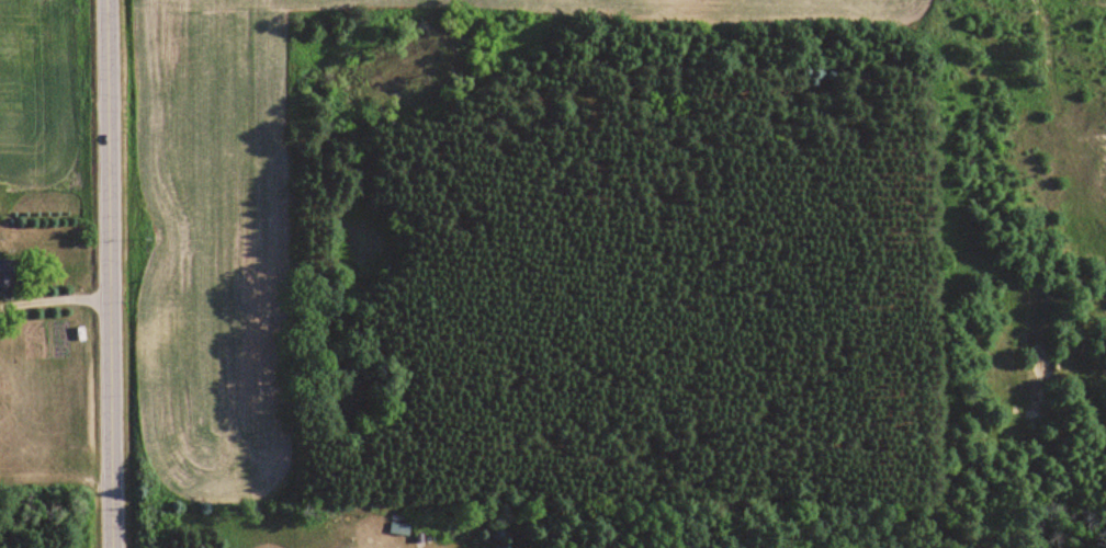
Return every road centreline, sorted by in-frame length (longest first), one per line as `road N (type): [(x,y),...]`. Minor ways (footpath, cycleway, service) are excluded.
road 1 (tertiary): [(115,547),(107,0)]

